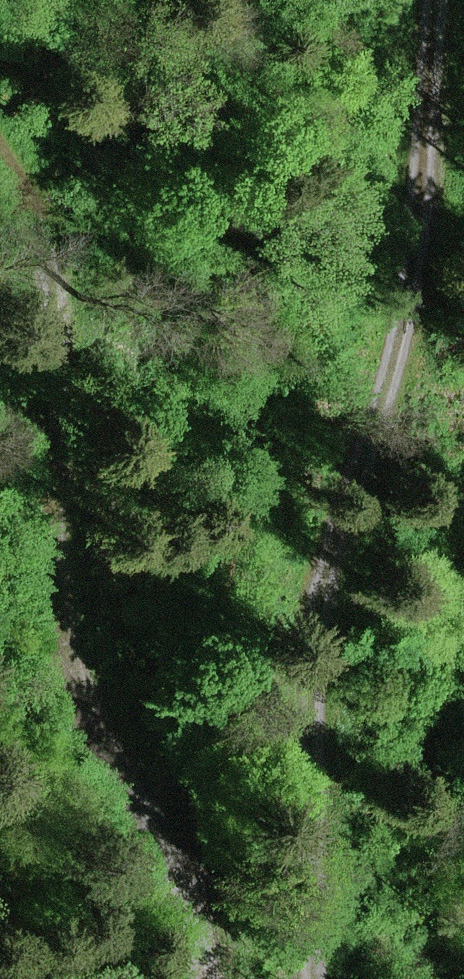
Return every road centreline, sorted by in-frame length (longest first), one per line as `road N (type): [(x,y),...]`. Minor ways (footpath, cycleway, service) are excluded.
road 1 (track): [(434,0),(423,73),(424,220),(319,656),(314,978)]
road 2 (track): [(207,978),(71,658),(56,593),(60,311),(48,243),(0,140)]

